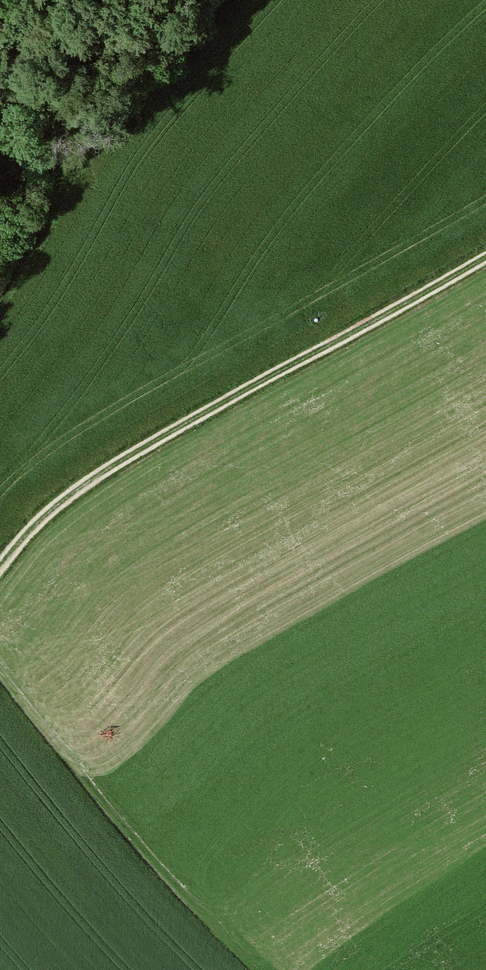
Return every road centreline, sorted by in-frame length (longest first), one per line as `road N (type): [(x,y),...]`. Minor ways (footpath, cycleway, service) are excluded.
road 1 (track): [(485,247),(62,486),(0,549)]
road 2 (track): [(0,181),(78,148),(210,0)]
road 3 (track): [(0,283),(61,194),(78,148)]
road 4 (track): [(0,652),(86,776)]

